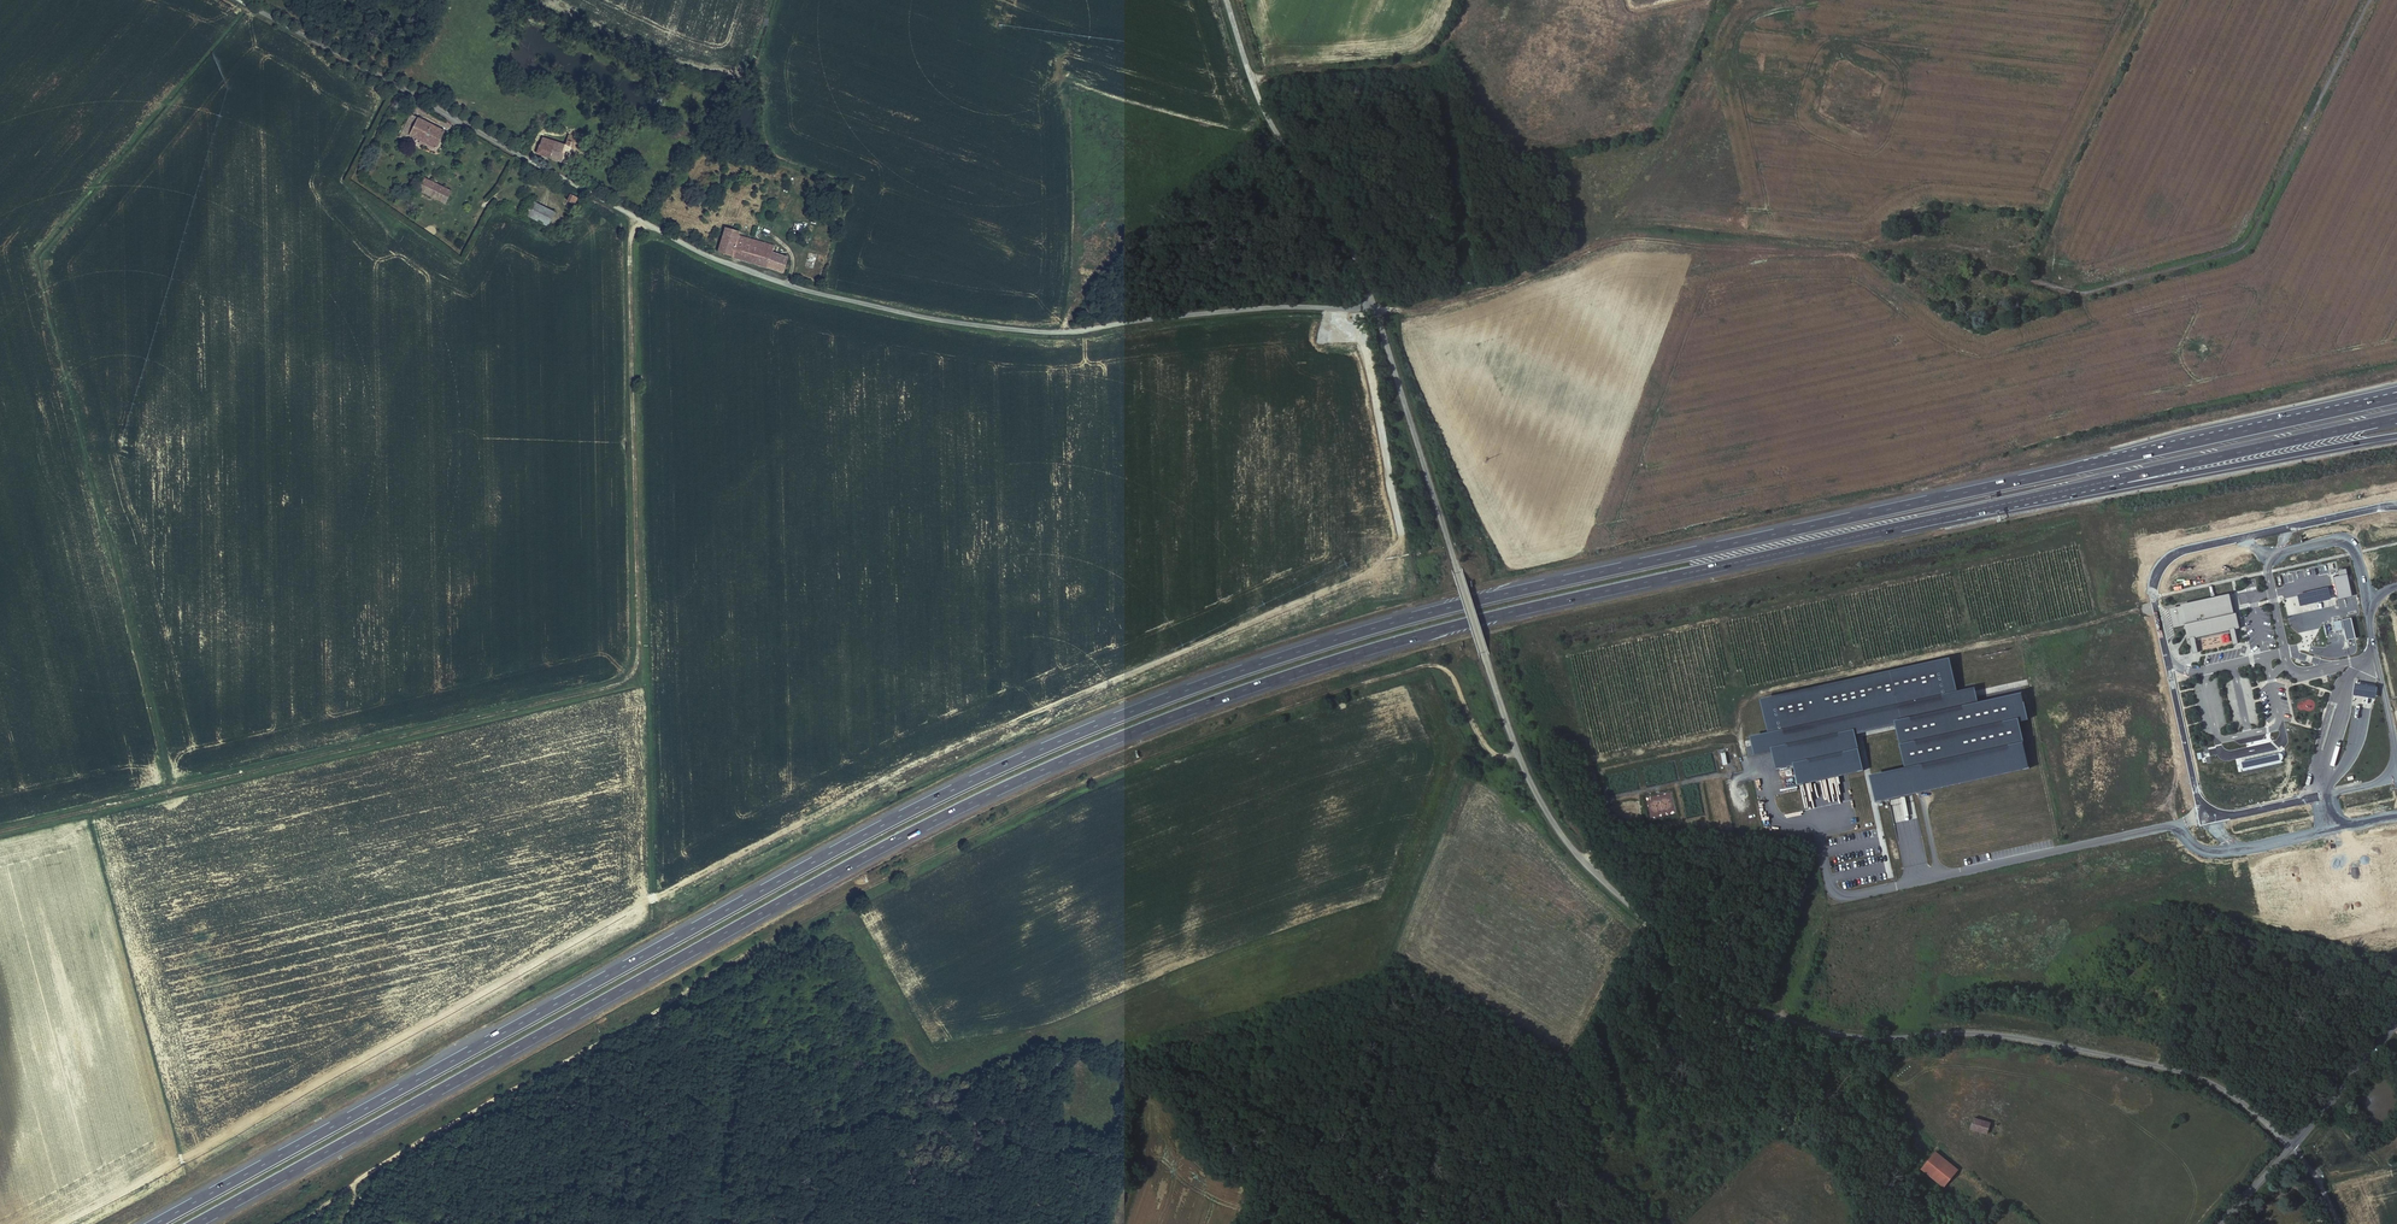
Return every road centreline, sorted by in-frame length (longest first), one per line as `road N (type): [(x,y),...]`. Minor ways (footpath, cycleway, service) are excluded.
road 1 (motorway): [(2389,399),(1511,592),(1172,696),(1019,759),(827,855),(155,1223)]
road 2 (motorway): [(195,1223),(927,824),(1149,725),(1494,615),(2117,479)]
road 3 (track): [(297,1223),(380,1166),(650,1016),(706,974),(1081,783),(1279,710),(1431,666),(1450,674),(1484,742),(1496,753),(1516,751)]
road 4 (unclassified): [(2292,1147),(2216,1085),(2166,1067),(1983,1034),(1858,1037),(1767,1011),(1720,984),(1599,879),(1561,834),(1516,751),(1375,311)]
road 5 (unclassified): [(1375,311),(1292,305),(1069,329),(986,325),(789,283),(708,254),(243,0)]
road 6 (track): [(639,218),(628,244),(640,642),(635,666),(618,686),(0,830)]
road 7 (track): [(2048,285),(1960,246),(1630,222),(1481,283),(1373,302)]
road 8 (unclassified): [(2292,526),(2187,550),(2155,578),(2196,789),(2215,812)]
road 9 (unclassified): [(2215,812),(1847,896)]
road 10 (unclassified): [(1375,311),(1274,130),(1226,0)]
road 11 (motorway): [(2117,479),(2396,418)]
road 12 (motorway): [(2117,479),(2128,485),(2396,436)]
road 13 (track): [(1250,79),(1414,65),(1452,33),(1466,0)]
road 14 (unclassified): [(2292,526),(2268,572),(2287,662),(2311,670),(2375,655)]
road 15 (unclassified): [(2215,812),(2366,787),(2385,780),(2396,753)]
road 16 (unclassified): [(2396,1021),(2292,1147)]

